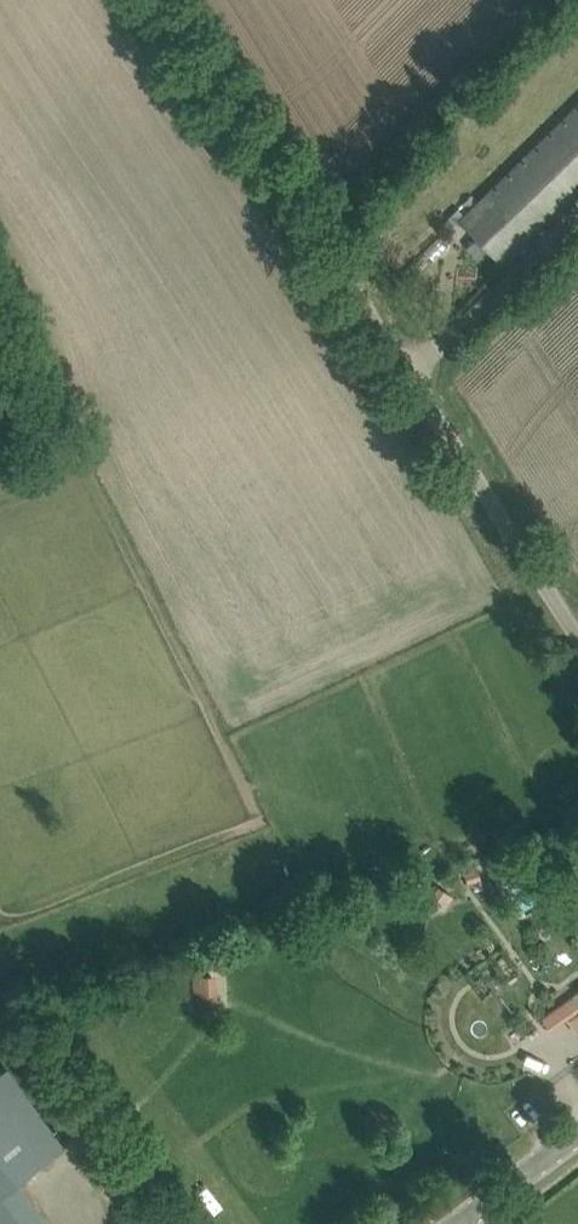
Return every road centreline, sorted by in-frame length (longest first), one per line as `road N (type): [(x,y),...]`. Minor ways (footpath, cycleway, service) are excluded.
road 1 (unclassified): [(577,641),(162,0)]
road 2 (tertiary): [(461,1223),(577,1132)]

